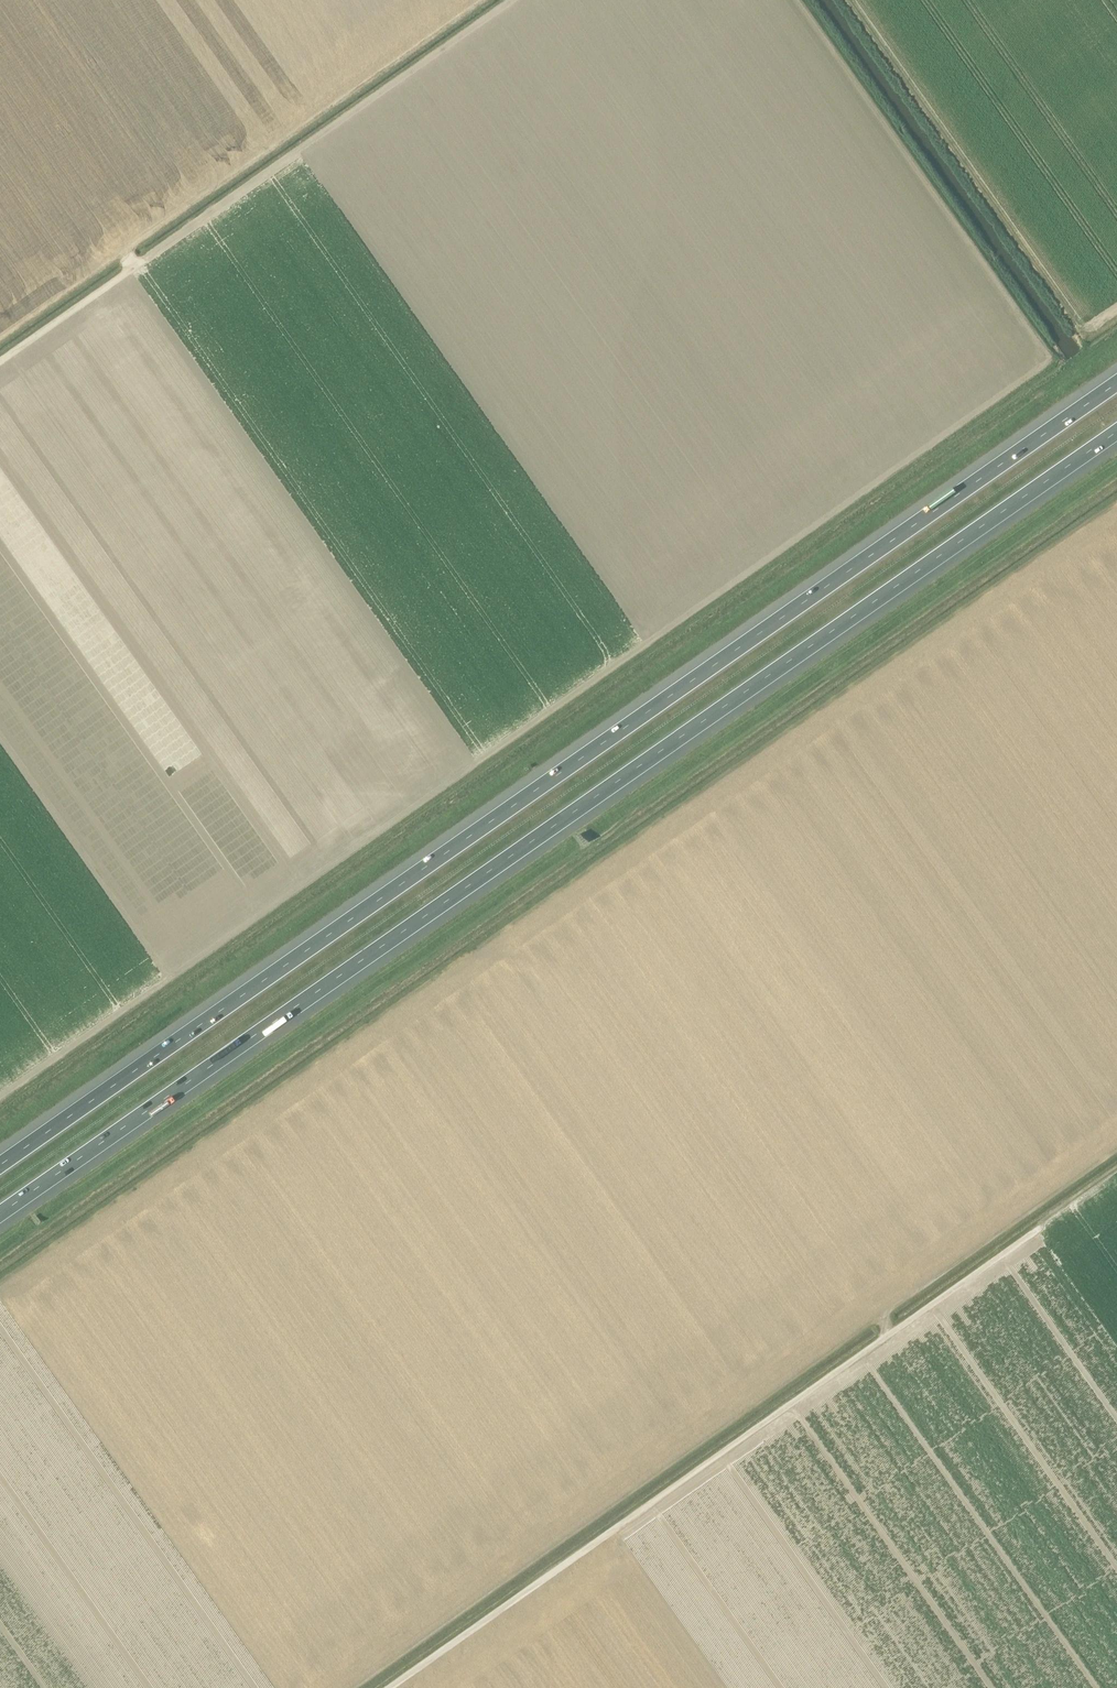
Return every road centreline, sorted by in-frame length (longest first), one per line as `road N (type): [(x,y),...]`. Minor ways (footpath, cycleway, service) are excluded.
road 1 (motorway): [(1116,383),(0,1165)]
road 2 (motorway): [(0,1213),(1116,432)]
road 3 (track): [(388,1687),(1038,1231)]

